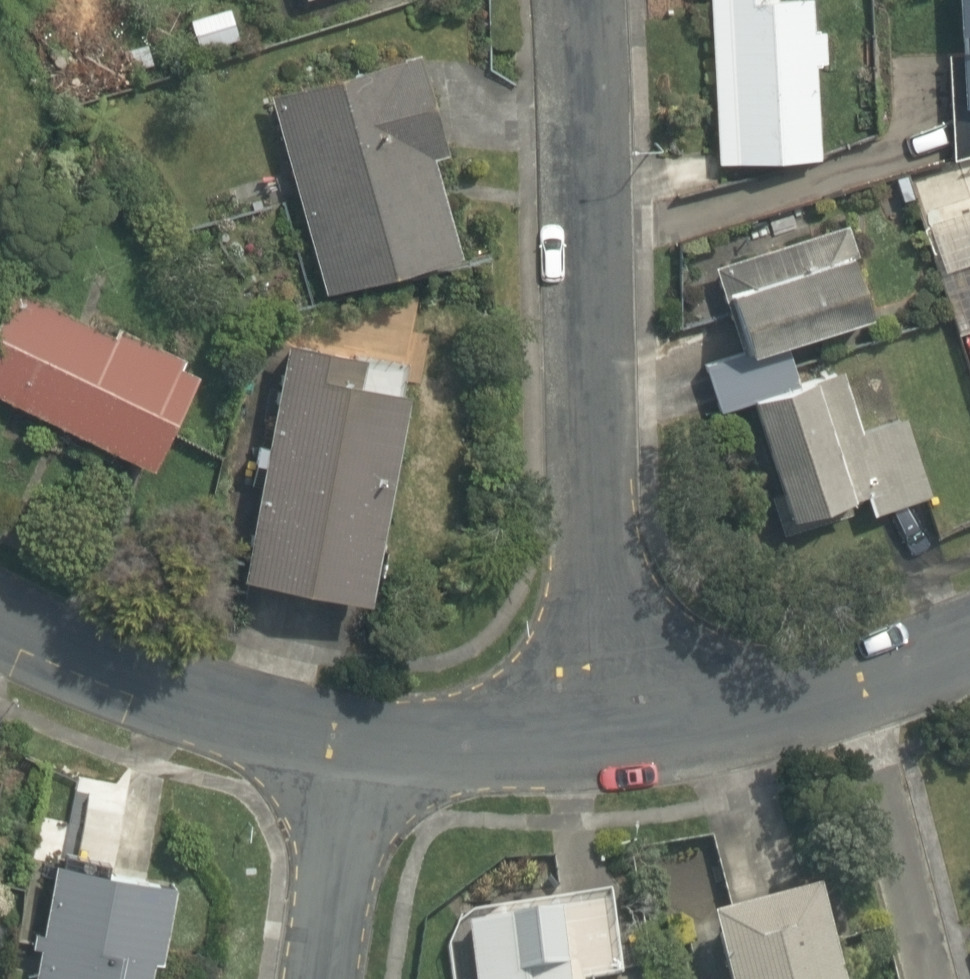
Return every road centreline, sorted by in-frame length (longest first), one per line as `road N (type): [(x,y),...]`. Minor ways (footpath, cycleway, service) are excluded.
road 1 (residential): [(579,0),(600,743)]
road 2 (residential): [(0,617),(122,682),(351,744)]
road 3 (residential): [(849,669),(936,978)]
road 4 (residential): [(600,743),(849,669)]
road 5 (residential): [(351,744),(600,743)]
road 6 (residential): [(317,978),(351,744)]
road 7 (residential): [(849,669),(969,623)]

